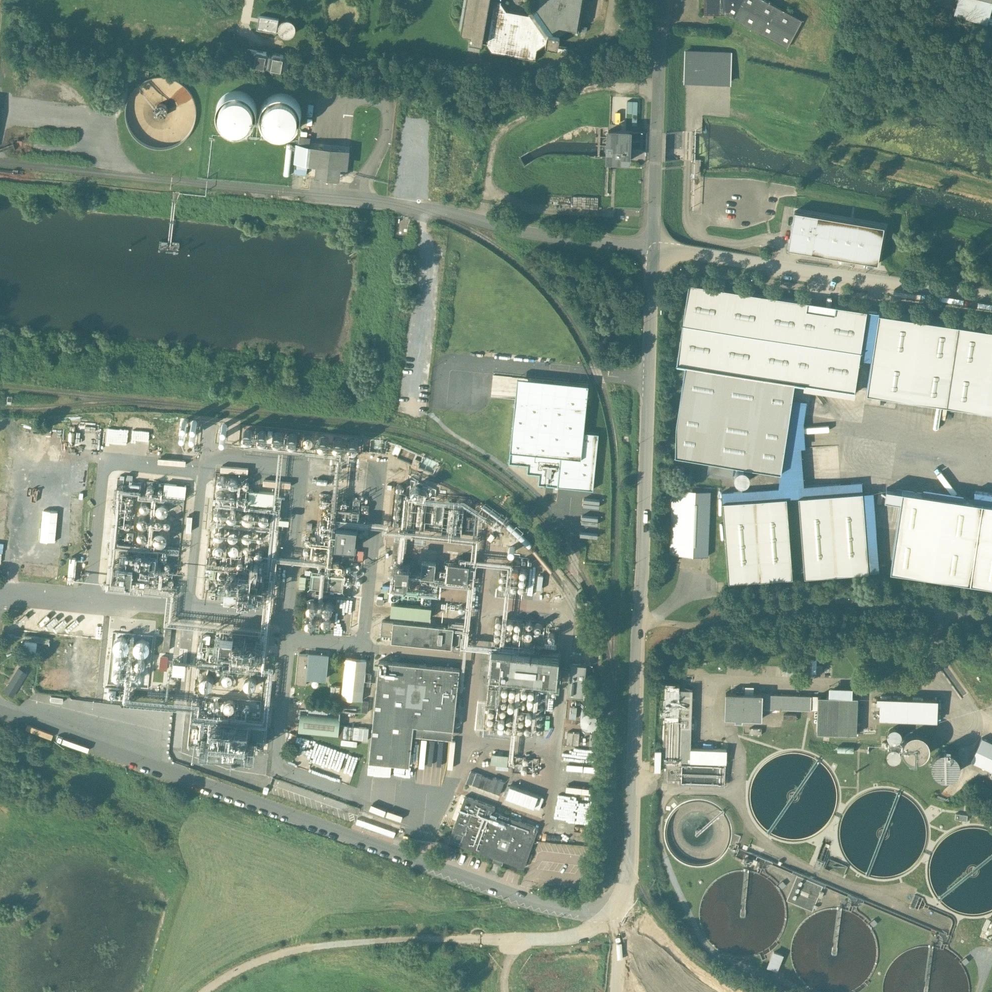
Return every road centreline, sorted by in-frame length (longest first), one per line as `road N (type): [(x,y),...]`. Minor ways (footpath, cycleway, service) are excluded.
road 1 (unclassified): [(653,251),(633,783),(620,900),(607,918)]
road 2 (residential): [(607,918),(543,904),(0,708)]
road 3 (unclassified): [(991,296),(653,251)]
road 4 (unclassified): [(653,251),(391,206)]
road 5 (unclassified): [(660,0),(653,251)]
road 6 (track): [(658,19),(716,23),(802,62),(822,44),(818,14),(799,0)]

